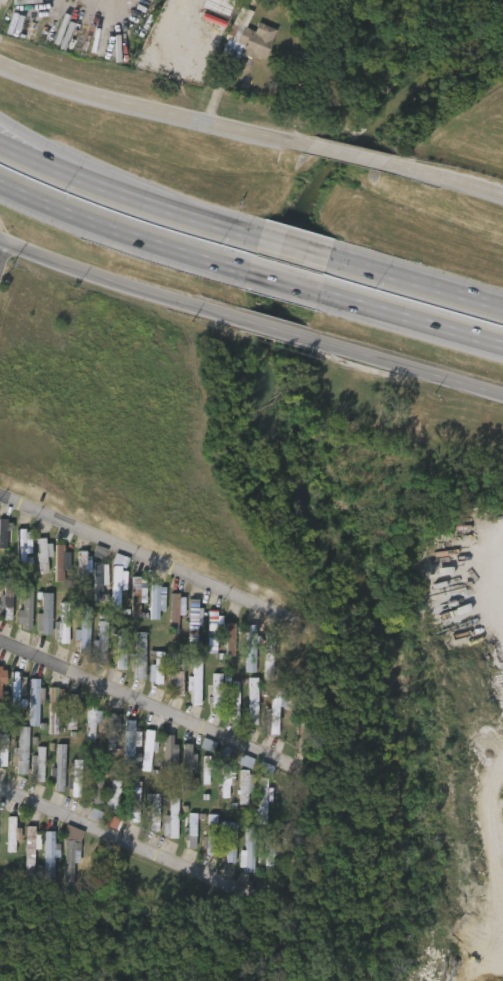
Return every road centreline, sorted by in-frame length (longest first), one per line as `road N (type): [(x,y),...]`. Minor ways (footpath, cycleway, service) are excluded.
road 1 (secondary): [(313,147),(0,66)]
road 2 (motorway): [(0,185),(248,272)]
road 3 (secondary): [(0,241),(250,321)]
road 4 (motorway): [(258,237),(40,162)]
road 5 (secondary): [(304,338),(502,394)]
road 6 (motorway): [(318,292),(502,345)]
road 7 (motorway): [(502,307),(327,256)]
road 8 (secondary): [(502,195),(386,164)]

